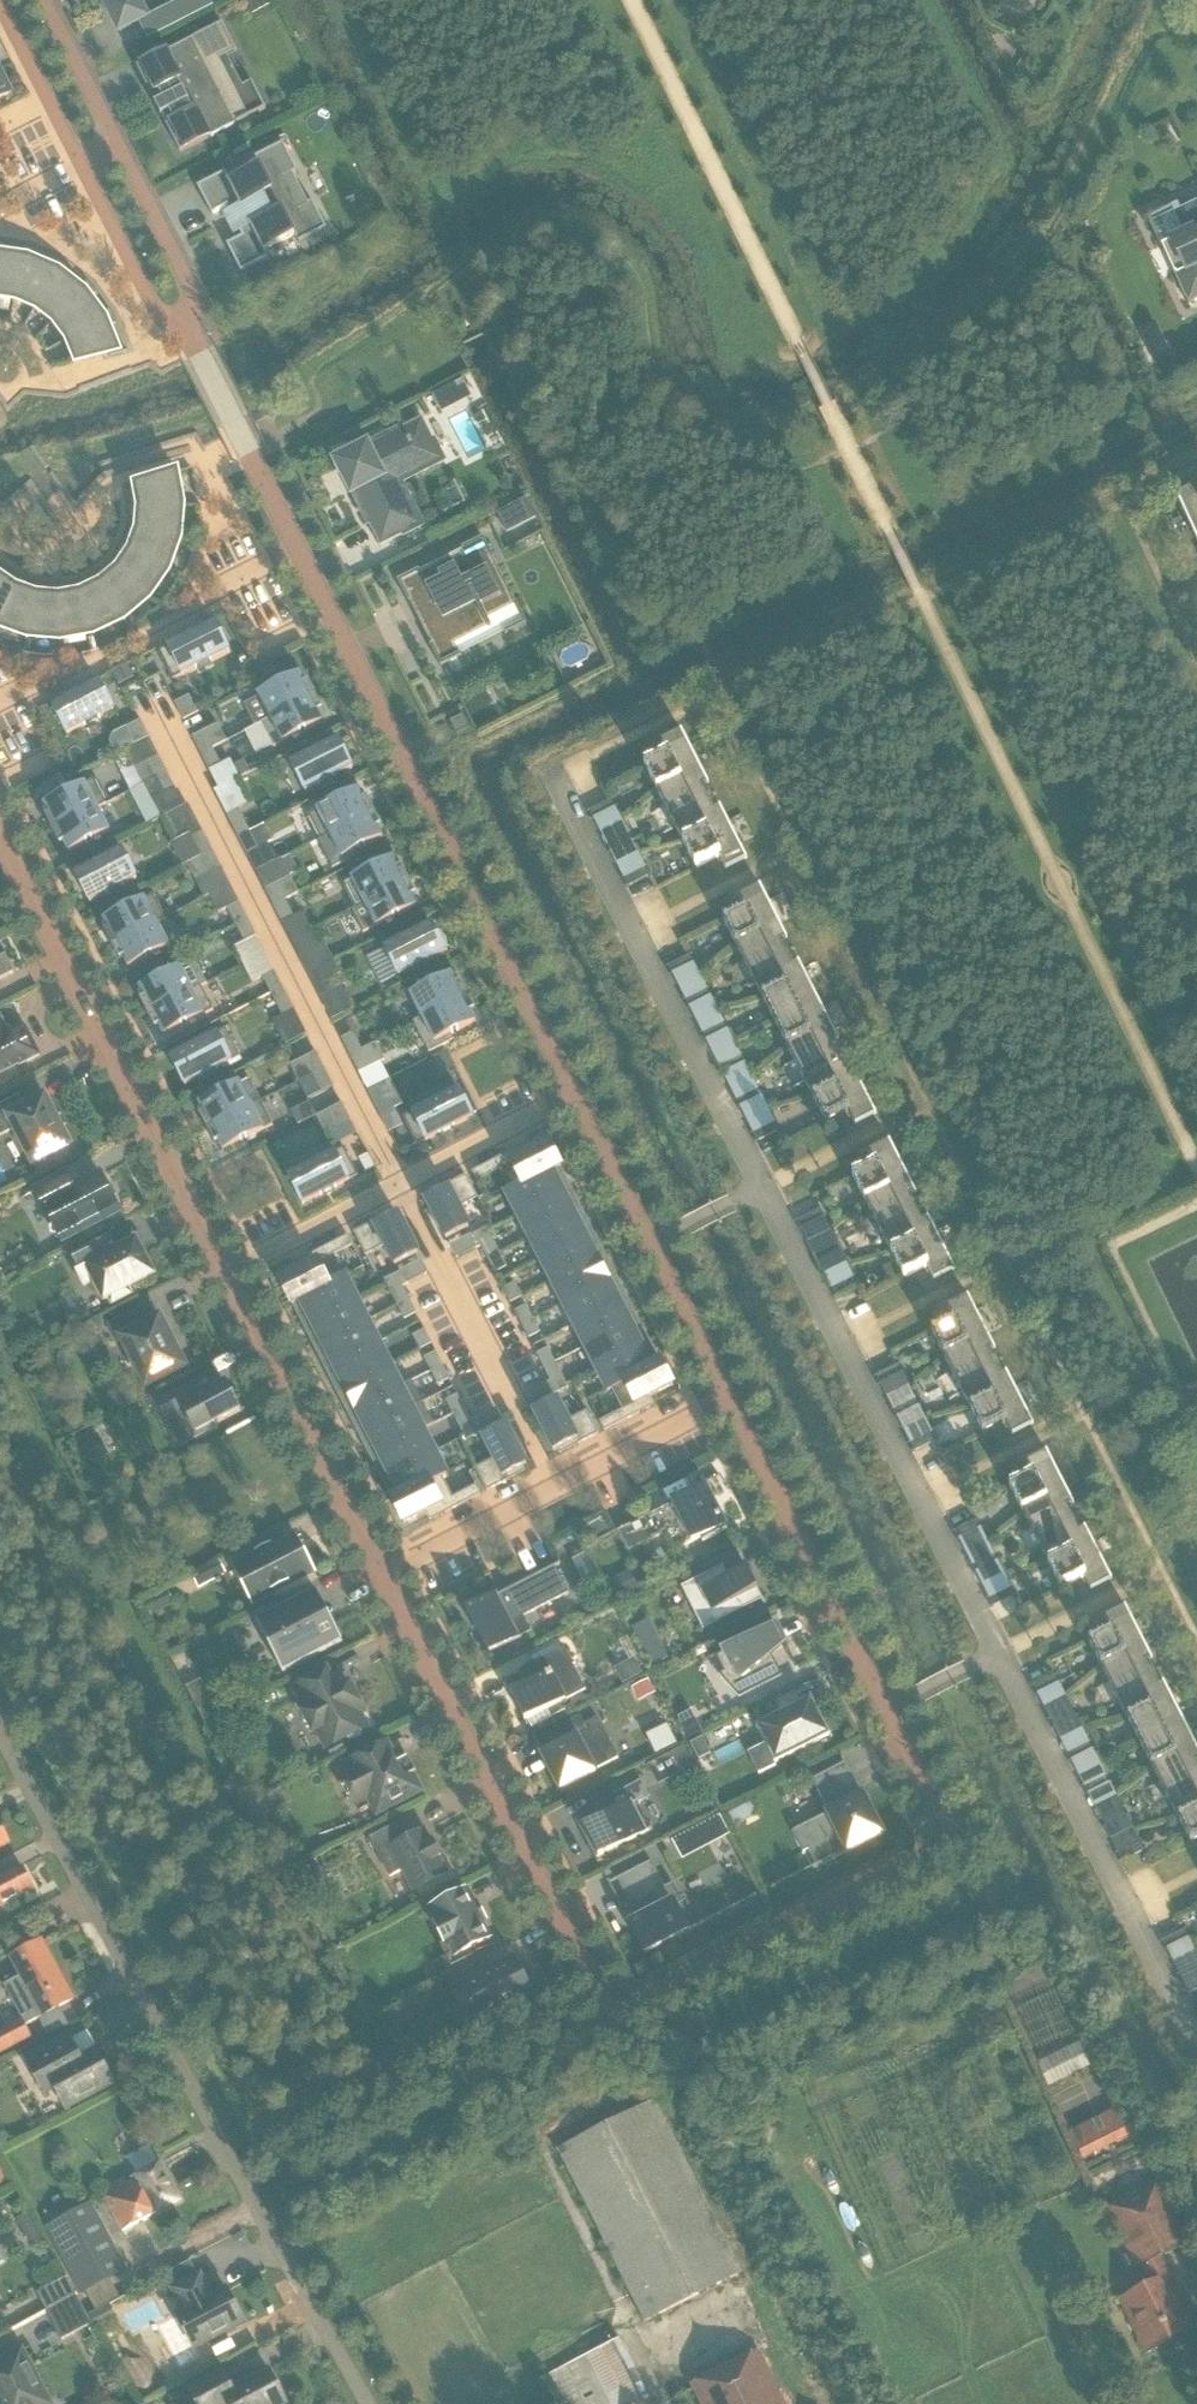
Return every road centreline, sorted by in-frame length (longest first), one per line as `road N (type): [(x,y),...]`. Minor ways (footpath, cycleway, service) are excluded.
road 1 (residential): [(381,1575),(615,2019),(943,1855),(950,1831),(886,1711)]
road 2 (unclassified): [(365,2403),(0,1739)]
road 3 (residential): [(573,1094),(299,548)]
road 4 (residential): [(764,1188),(1000,1652)]
road 5 (residential): [(0,840),(223,1270)]
road 6 (residential): [(556,777),(764,1188)]
road 7 (residential): [(1000,1652),(1196,2045)]
road 8 (residential): [(381,1575),(731,1398)]
road 9 (residential): [(223,1270),(573,1094)]
road 10 (residential): [(886,1711),(731,1398)]
road 11 (residential): [(223,1270),(381,1575)]
road 12 (residential): [(0,700),(299,548)]
road 13 (residential): [(299,548),(185,323)]
road 14 (residential): [(185,323),(188,285),(118,146)]
road 15 (residential): [(81,166),(150,298),(185,323)]
road 16 (residential): [(0,7),(81,166)]
road 17 (residential): [(731,1398),(652,1245)]
road 18 (residential): [(652,1245),(573,1094)]
road 19 (residential): [(118,146),(43,0)]
road 20 (residential): [(1000,1652),(886,1711)]
road 21 (residential): [(652,1245),(764,1188)]

